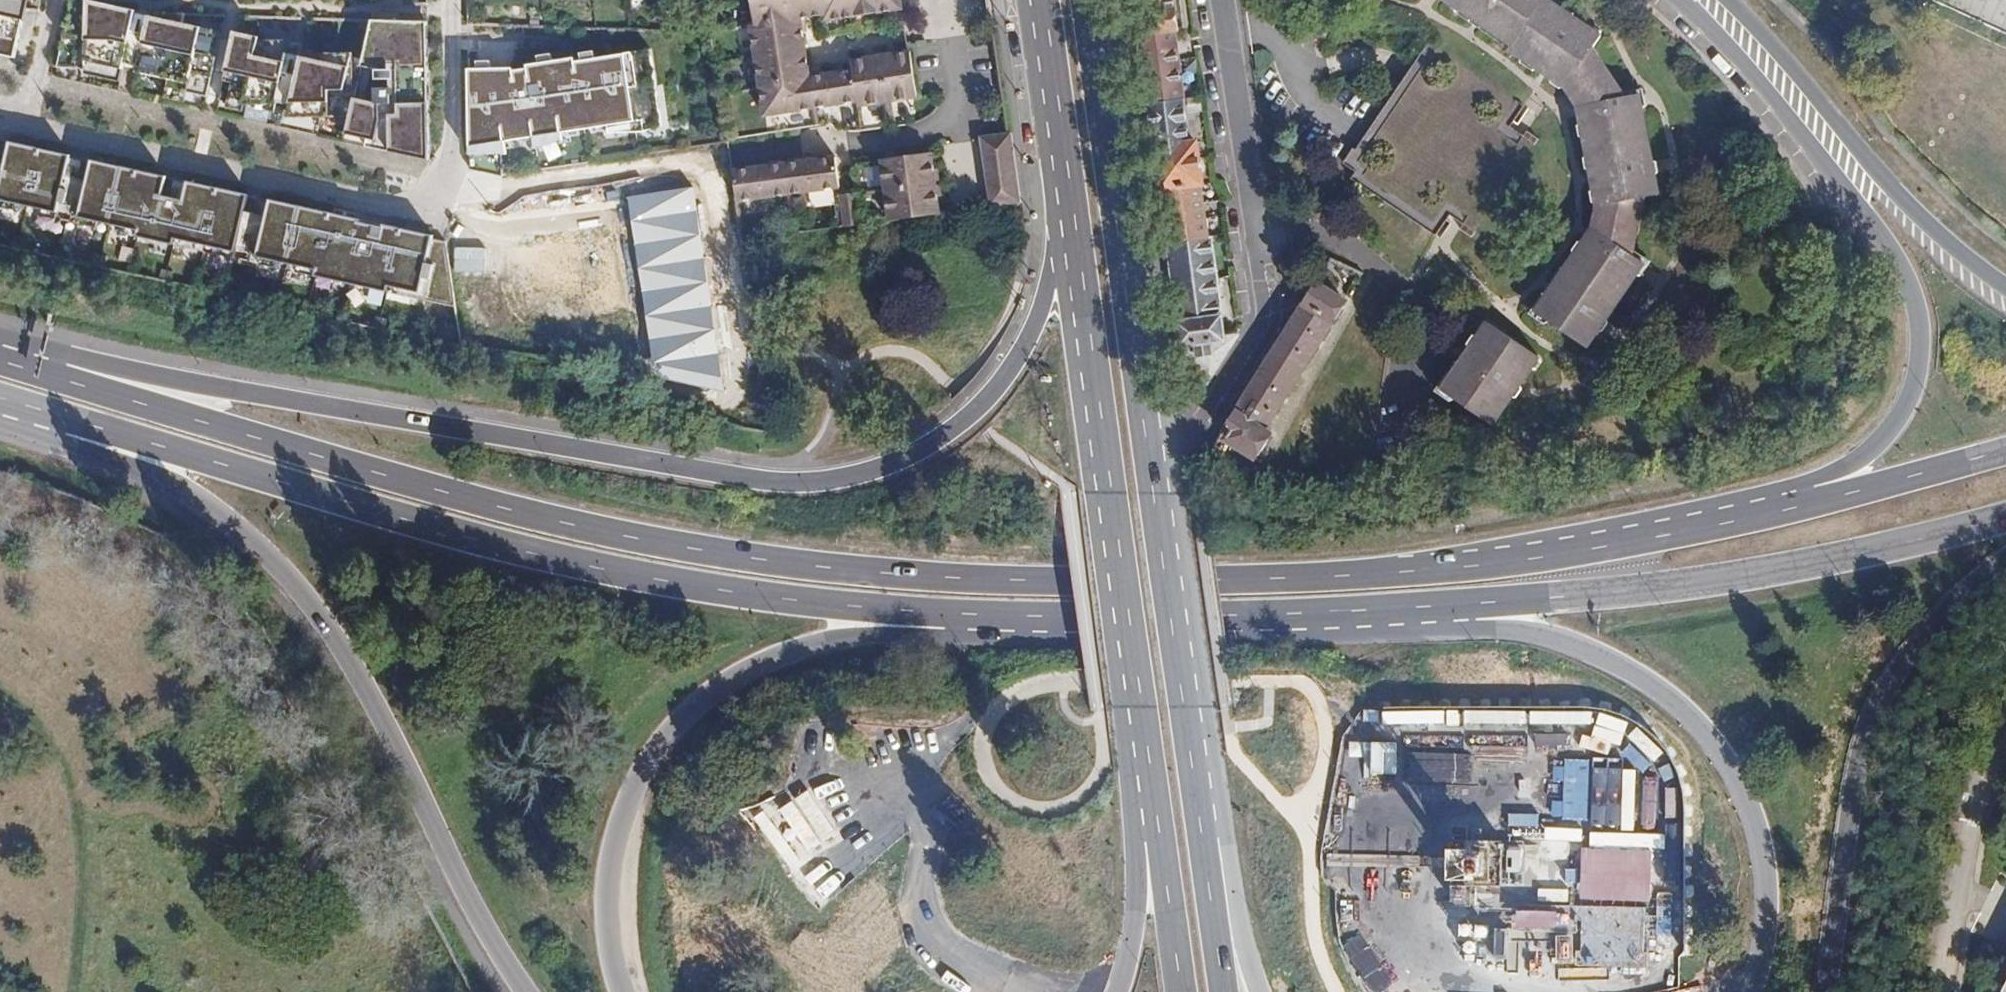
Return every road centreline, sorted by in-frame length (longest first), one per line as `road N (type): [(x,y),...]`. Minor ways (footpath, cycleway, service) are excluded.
road 1 (primary): [(1773,511),(1403,572),(1010,581),(871,572),(586,527),(460,497),(79,384),(41,355)]
road 2 (primary): [(1074,217),(1038,320),(982,408),(934,446),(872,470),(801,481),(755,480),(41,355)]
road 3 (primary): [(61,417),(575,562),(871,608),(978,614)]
road 4 (primary): [(1202,814),(1090,0)]
road 5 (primary): [(61,417),(114,462),(254,548),(307,603),(525,991)]
road 6 (primary): [(1680,0),(1769,94),(1880,234),(1914,299),(1916,379),(1901,414),(1858,458),(1773,511)]
road 7 (primary): [(622,991),(608,921),(611,858),(649,757),(684,716),(723,683),(780,654),(978,614)]
road 8 (primary): [(1074,217),(1154,809)]
road 9 (primary): [(1456,606),(1794,568),(2005,519)]
road 10 (primary): [(1456,606),(1594,656),(1671,703),(1714,744),(1760,851),(1766,914),(1748,991)]
road 11 (primary): [(1815,991),(1831,937),(1849,759),(1873,685),(1932,609),(2005,552)]
road 12 (primary): [(978,614),(1456,606)]
road 13 (residential): [(0,116),(406,211),(437,194)]
road 14 (residential): [(1221,0),(1267,317),(1197,423)]
road 15 (primary): [(2005,294),(1933,242),(1728,0)]
road 16 (track): [(0,692),(26,705),(61,744),(70,787),(68,991)]
road 17 (primary): [(2005,451),(1773,511)]
road 18 (primary): [(1039,0),(1074,217)]
road 19 (primary): [(1258,991),(1229,841),(1202,814)]
road 20 (primary): [(1154,809),(1138,842),(1131,943),(1117,991)]
road 21 (primary): [(1154,809),(1177,991)]
road 22 (primary): [(1226,991),(1202,814)]
road 23 (residential): [(2005,750),(1983,787),(1958,893)]

